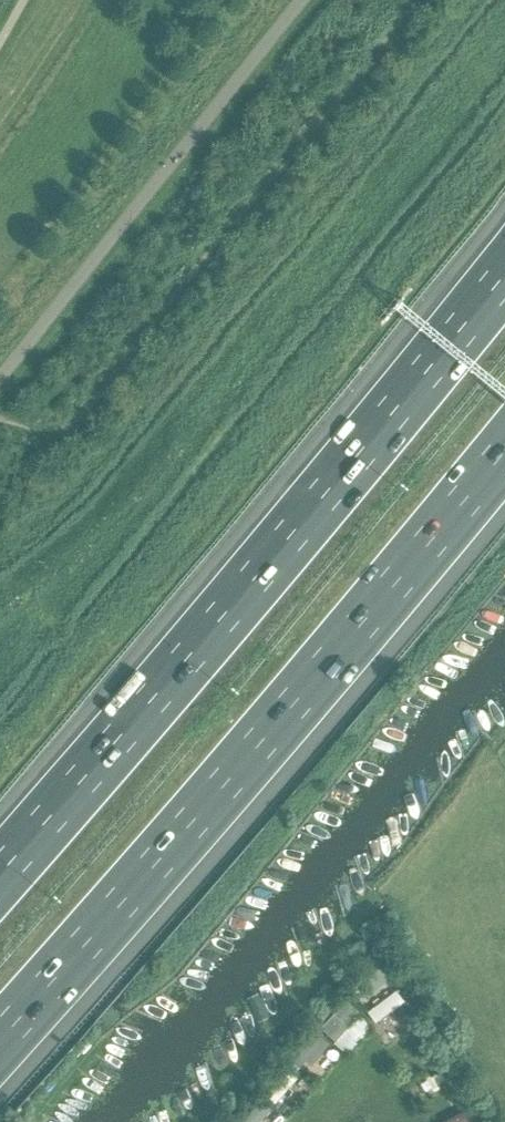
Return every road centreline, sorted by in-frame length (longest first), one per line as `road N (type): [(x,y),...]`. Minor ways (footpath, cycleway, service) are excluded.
road 1 (motorway): [(504,273),(0,866)]
road 2 (motorway): [(0,1038),(504,450)]

